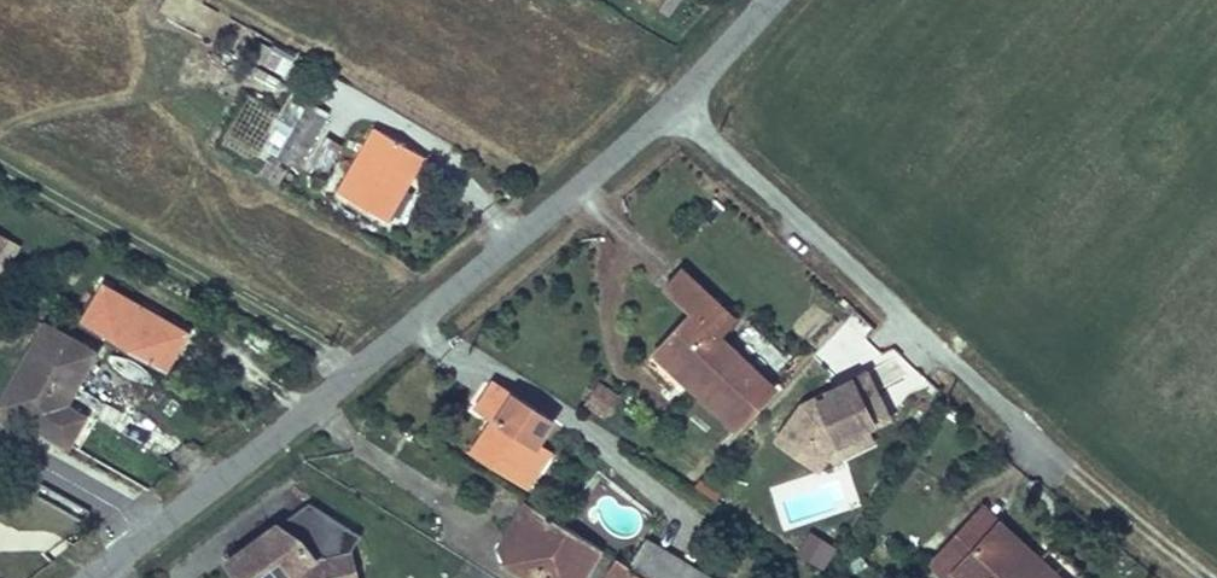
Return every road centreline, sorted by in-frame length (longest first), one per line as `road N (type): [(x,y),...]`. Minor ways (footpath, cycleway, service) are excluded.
road 1 (unclassified): [(142,545),(684,106),(775,0)]
road 2 (track): [(1216,576),(959,371),(684,106)]
road 3 (residential): [(0,443),(122,510),(142,545)]

